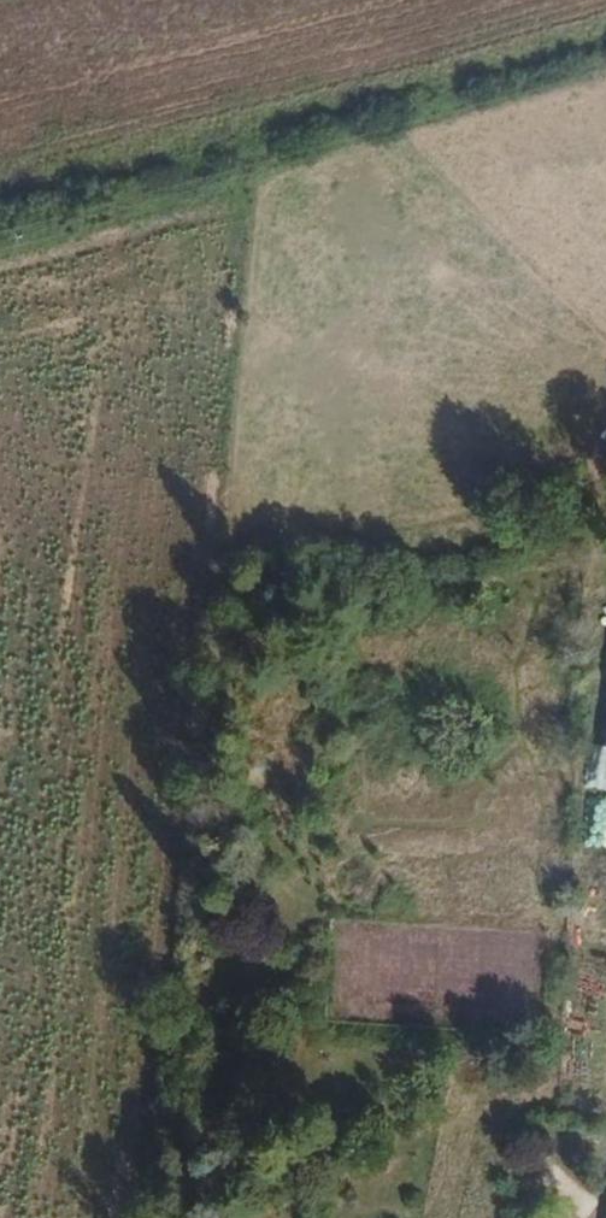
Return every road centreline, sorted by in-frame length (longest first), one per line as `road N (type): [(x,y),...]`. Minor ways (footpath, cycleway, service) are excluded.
road 1 (track): [(605,33),(0,197)]

